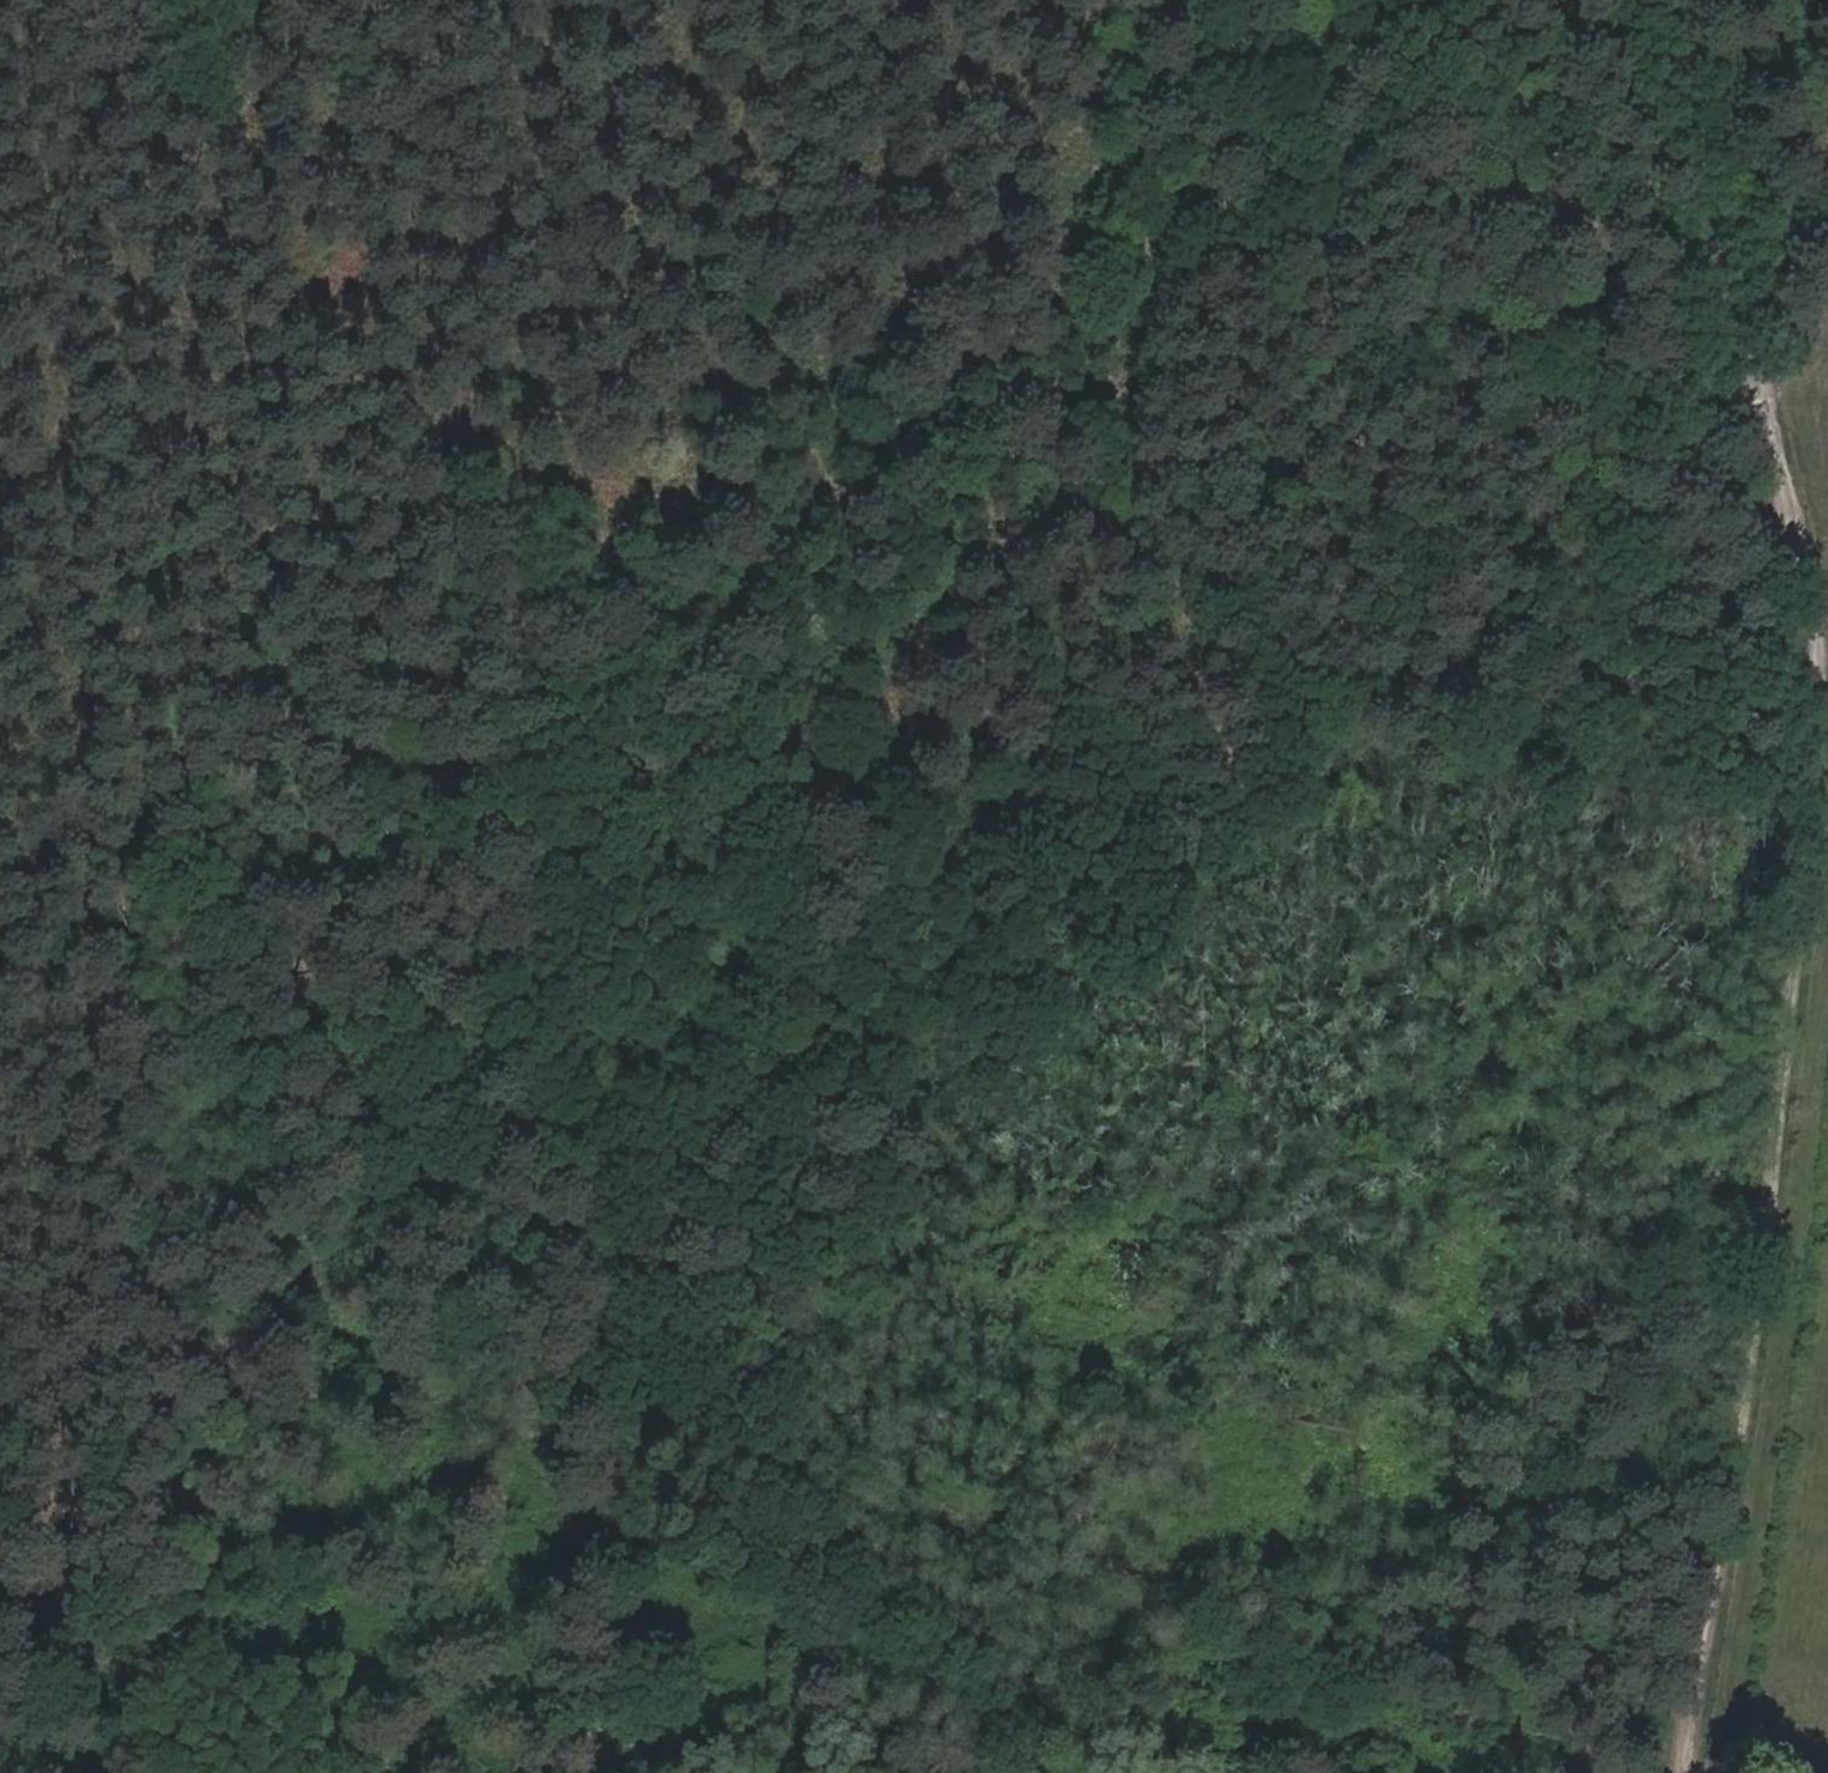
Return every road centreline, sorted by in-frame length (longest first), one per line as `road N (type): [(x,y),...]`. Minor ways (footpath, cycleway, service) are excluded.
road 1 (track): [(1663,0),(1816,606),(1819,712),(1689,1772)]

